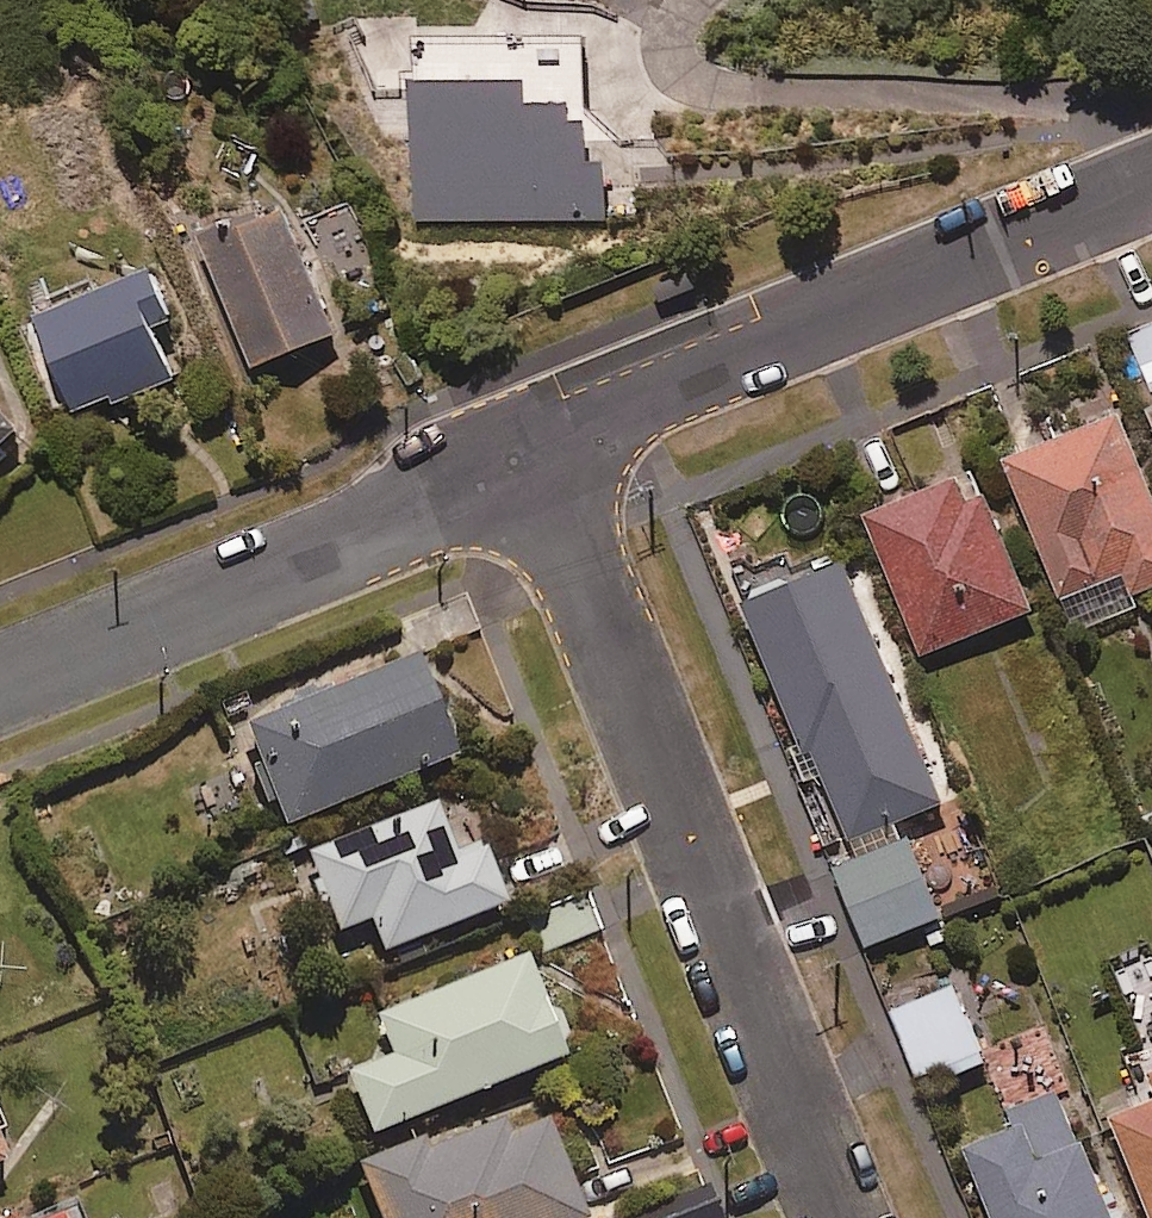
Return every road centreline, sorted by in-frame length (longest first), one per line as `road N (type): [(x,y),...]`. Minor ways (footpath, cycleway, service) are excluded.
road 1 (residential): [(835,1217),(527,446)]
road 2 (residential): [(527,446),(1151,180)]
road 3 (residential): [(0,677),(527,446)]

